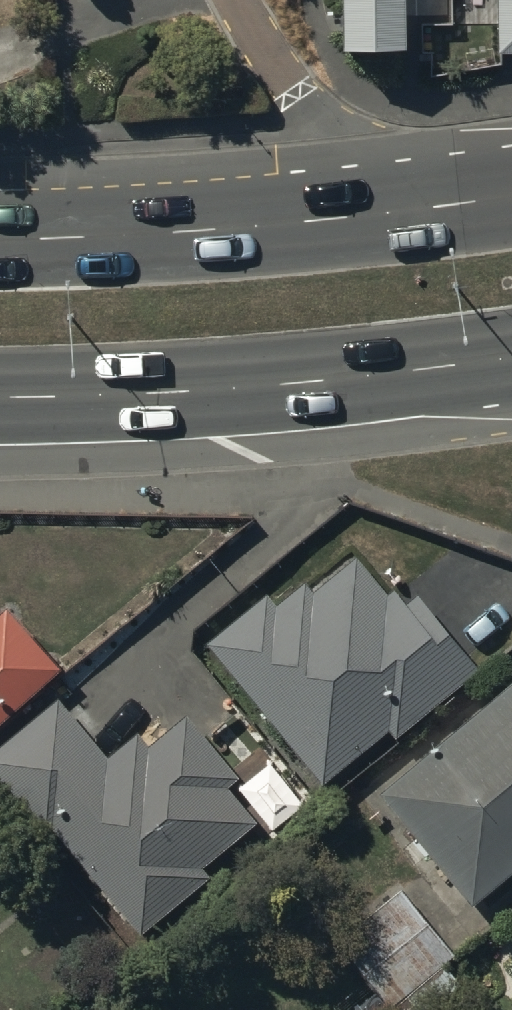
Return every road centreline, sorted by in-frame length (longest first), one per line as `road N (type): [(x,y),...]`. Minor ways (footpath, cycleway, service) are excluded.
road 1 (trunk): [(511,359),(329,383),(0,397)]
road 2 (trunk): [(0,239),(273,226),(455,205)]
road 3 (residential): [(234,0),(296,95),(345,145),(455,205)]

